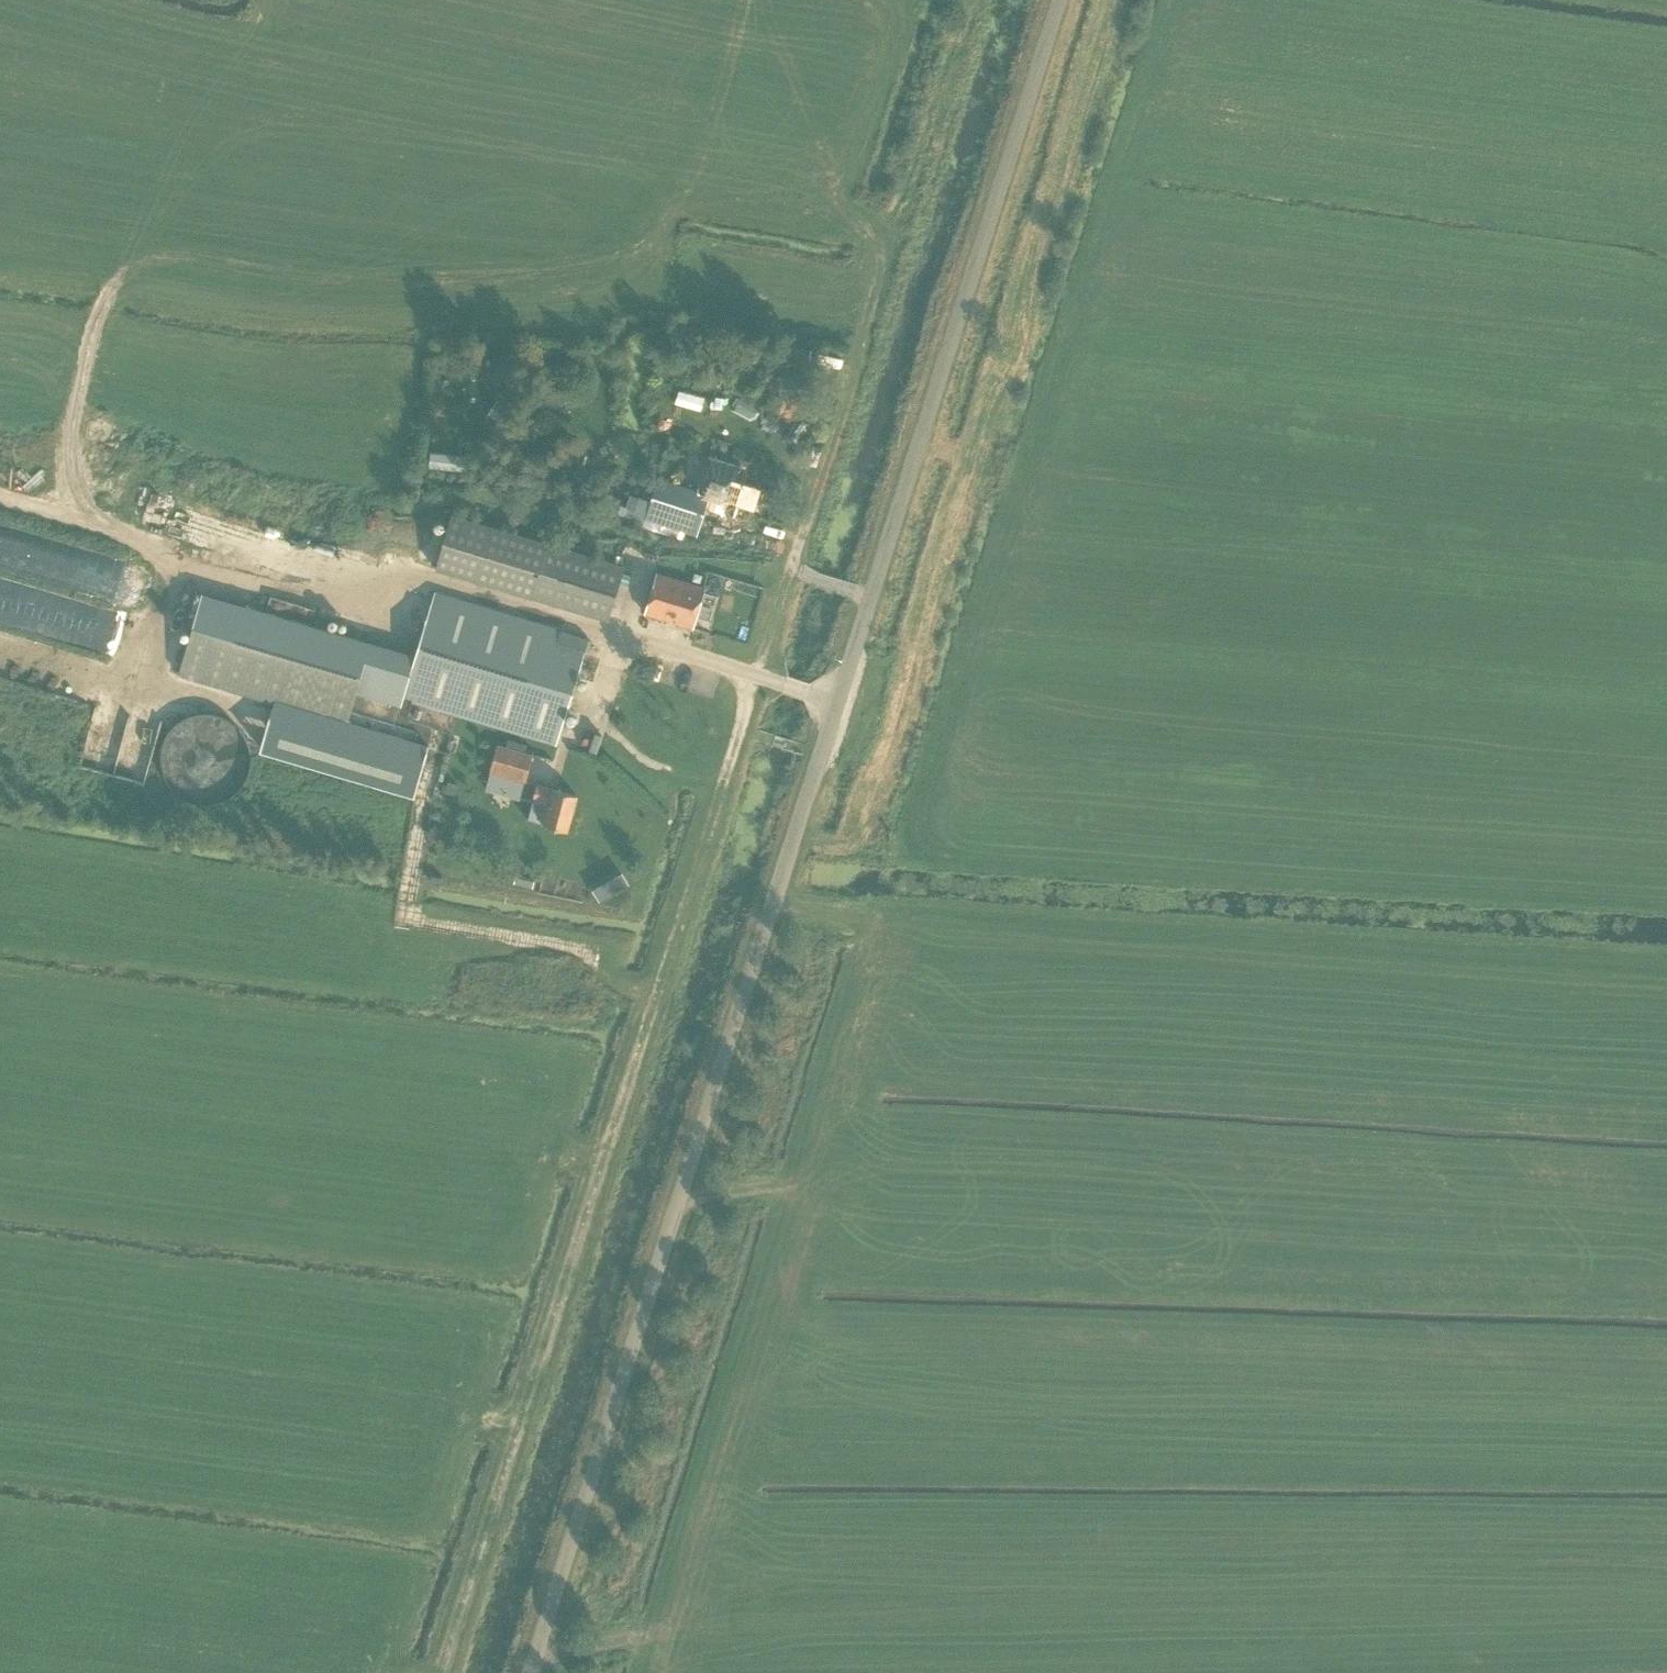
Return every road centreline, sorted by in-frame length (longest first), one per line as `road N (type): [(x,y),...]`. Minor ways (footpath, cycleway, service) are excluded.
road 1 (unclassified): [(526,1672),(1058,0)]
road 2 (track): [(439,1672),(969,0)]

